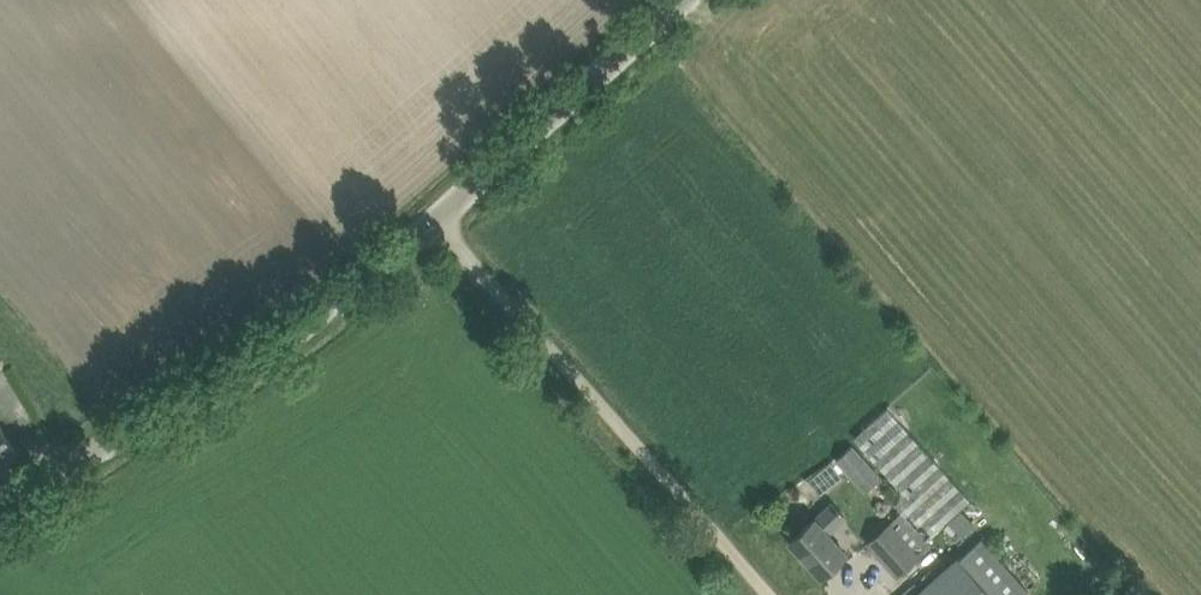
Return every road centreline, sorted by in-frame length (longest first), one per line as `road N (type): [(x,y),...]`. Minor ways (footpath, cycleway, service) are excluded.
road 1 (unclassified): [(0,503),(224,379),(432,231)]
road 2 (unclassified): [(767,594),(432,231)]
road 3 (unclassified): [(432,231),(690,0)]

